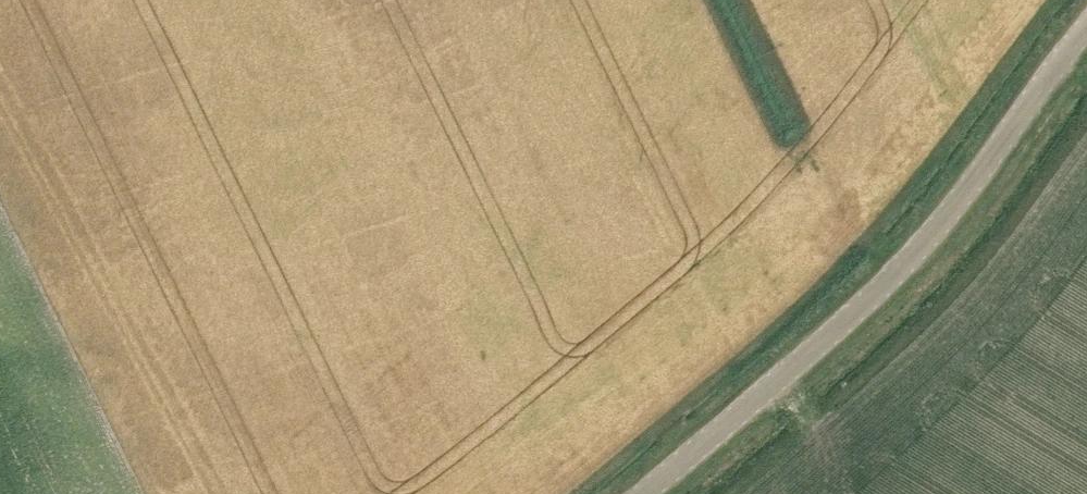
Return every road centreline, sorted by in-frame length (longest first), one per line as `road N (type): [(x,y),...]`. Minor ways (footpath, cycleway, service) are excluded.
road 1 (tertiary): [(641,493),(890,272),(1086,26)]

